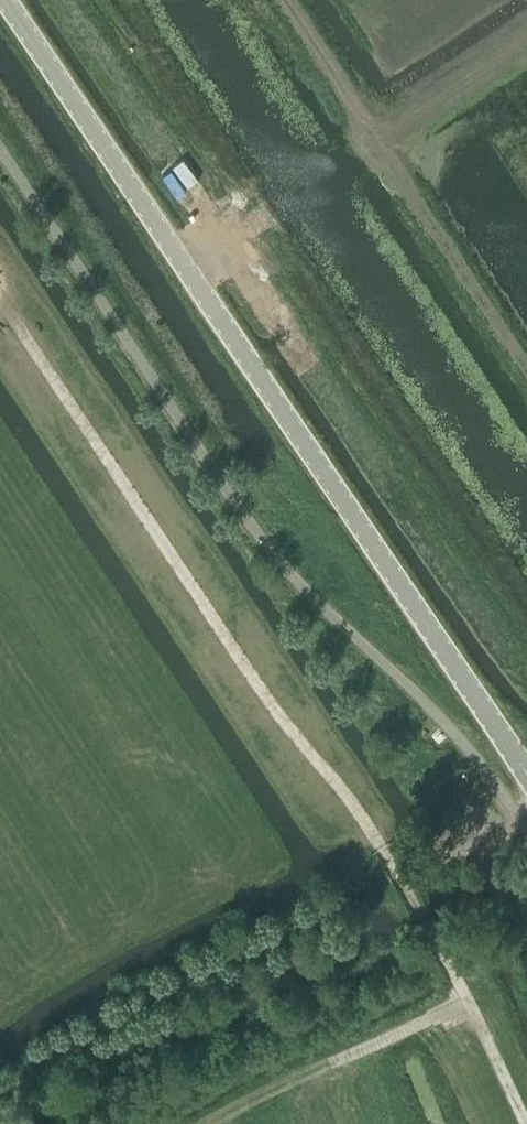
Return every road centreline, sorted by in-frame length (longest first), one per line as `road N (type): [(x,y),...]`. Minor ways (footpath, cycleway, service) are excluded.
road 1 (tertiary): [(6,0),(526,776)]
road 2 (track): [(0,300),(266,699),(352,806),(433,944)]
road 3 (track): [(465,1003),(212,1123)]
road 4 (track): [(433,944),(525,1123)]
road 5 (track): [(517,814),(405,873)]

